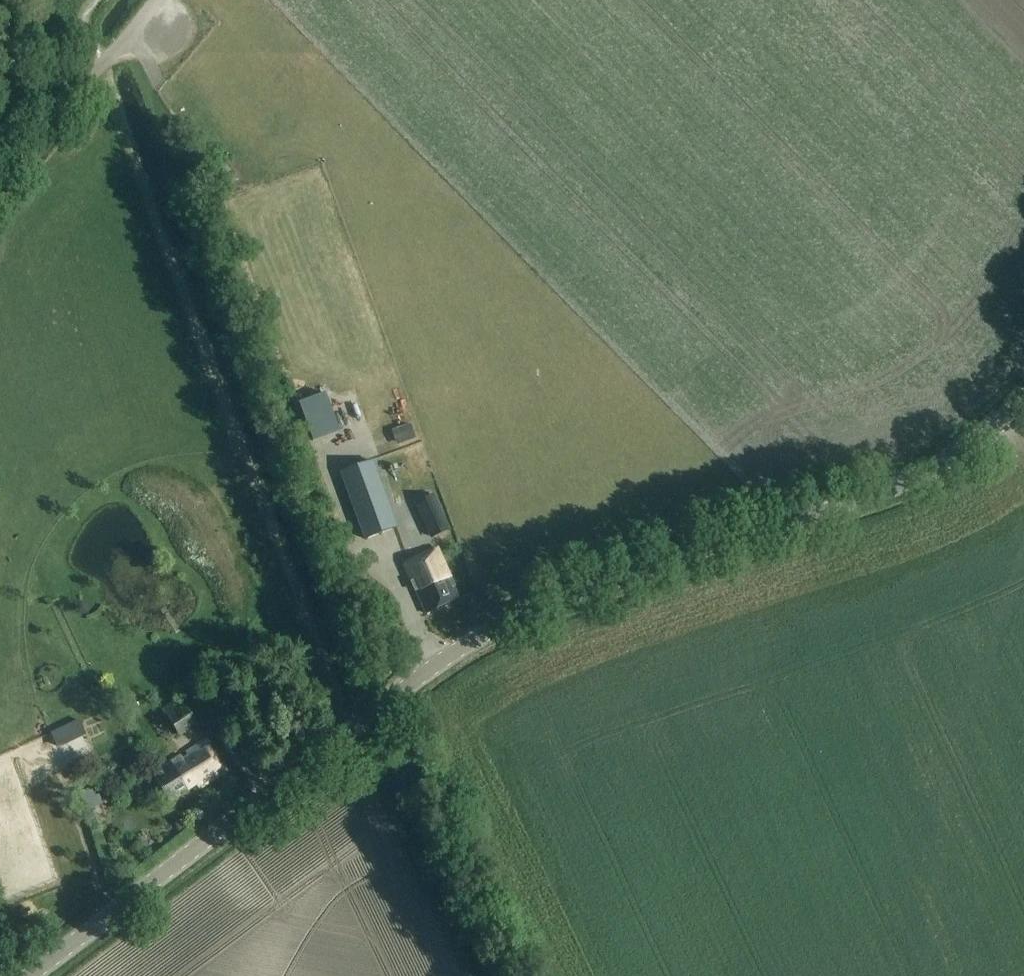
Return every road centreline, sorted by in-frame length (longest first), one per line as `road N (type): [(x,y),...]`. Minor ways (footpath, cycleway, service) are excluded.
road 1 (tertiary): [(32,975),(473,640),(642,570),(879,492),(967,452),(1023,403)]
road 2 (unclassified): [(0,184),(156,0)]

